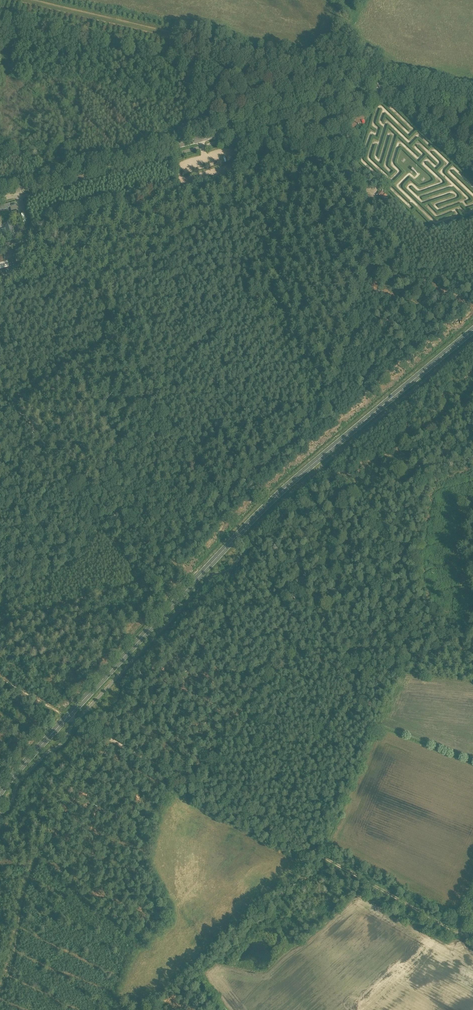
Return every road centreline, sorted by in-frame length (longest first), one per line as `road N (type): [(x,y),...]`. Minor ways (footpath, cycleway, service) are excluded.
road 1 (primary): [(0,795),(257,514),(472,329)]
road 2 (tertiary): [(472,105),(374,91),(0,195)]
road 3 (track): [(458,933),(121,745)]
road 4 (track): [(121,745),(43,870),(0,1005)]

